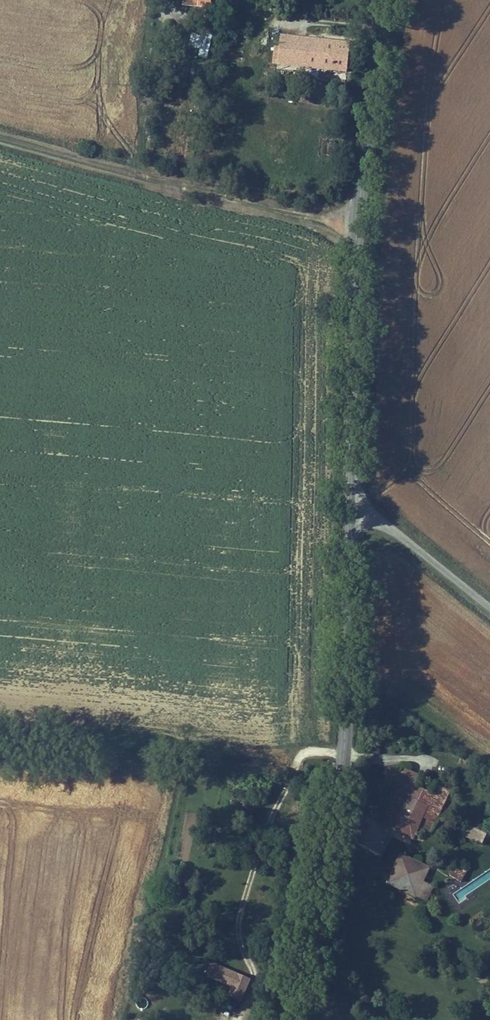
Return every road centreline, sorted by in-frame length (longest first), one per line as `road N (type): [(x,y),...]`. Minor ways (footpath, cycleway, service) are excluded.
road 1 (secondary): [(352,516),(355,224),(384,0)]
road 2 (secondary): [(285,1019),(307,970),(342,768),(352,516)]
road 3 (track): [(0,133),(355,224)]
road 4 (track): [(343,756),(0,725)]
road 5 (unclassified): [(352,516),(391,528),(489,608)]

